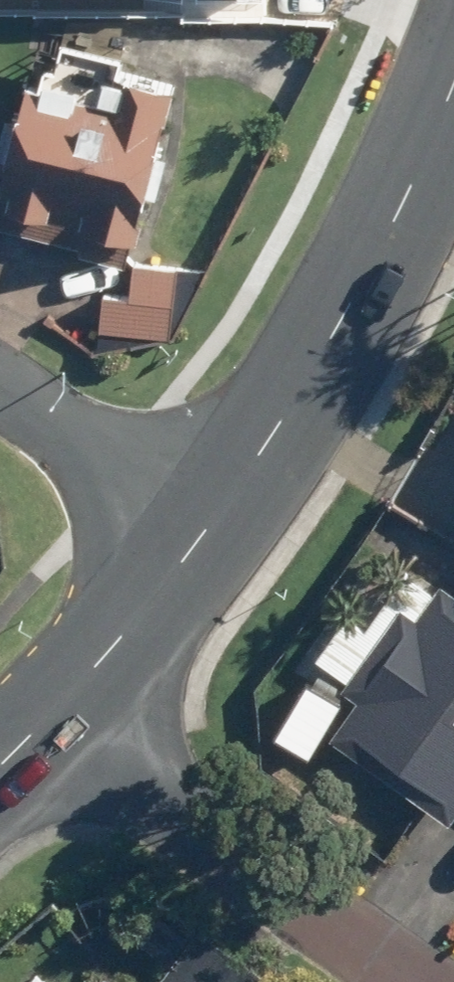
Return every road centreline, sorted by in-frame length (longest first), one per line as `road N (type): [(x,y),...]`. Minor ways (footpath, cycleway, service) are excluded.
road 1 (tertiary): [(202,525),(368,290),(453,87)]
road 2 (residential): [(60,712),(421,981)]
road 3 (residential): [(202,525),(0,375)]
road 4 (tertiary): [(60,712),(202,525)]

